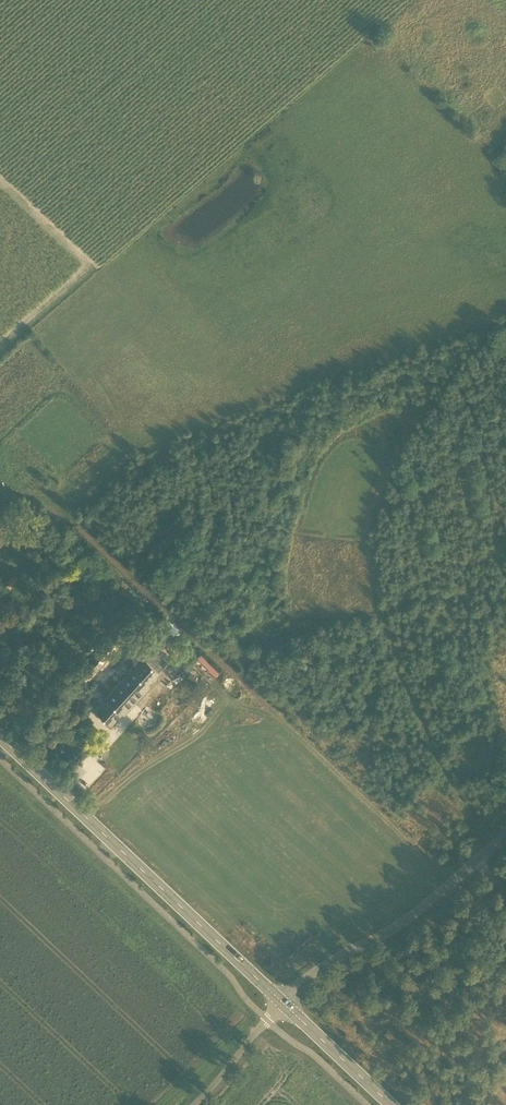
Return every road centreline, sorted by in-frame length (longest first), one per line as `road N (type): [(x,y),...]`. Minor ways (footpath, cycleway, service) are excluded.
road 1 (secondary): [(282,1003),(0,739)]
road 2 (unclassified): [(282,1003),(343,954),(405,920),(505,831)]
road 3 (secondary): [(391,1104),(282,1003)]
road 4 (unclassified): [(282,1003),(194,1104)]

